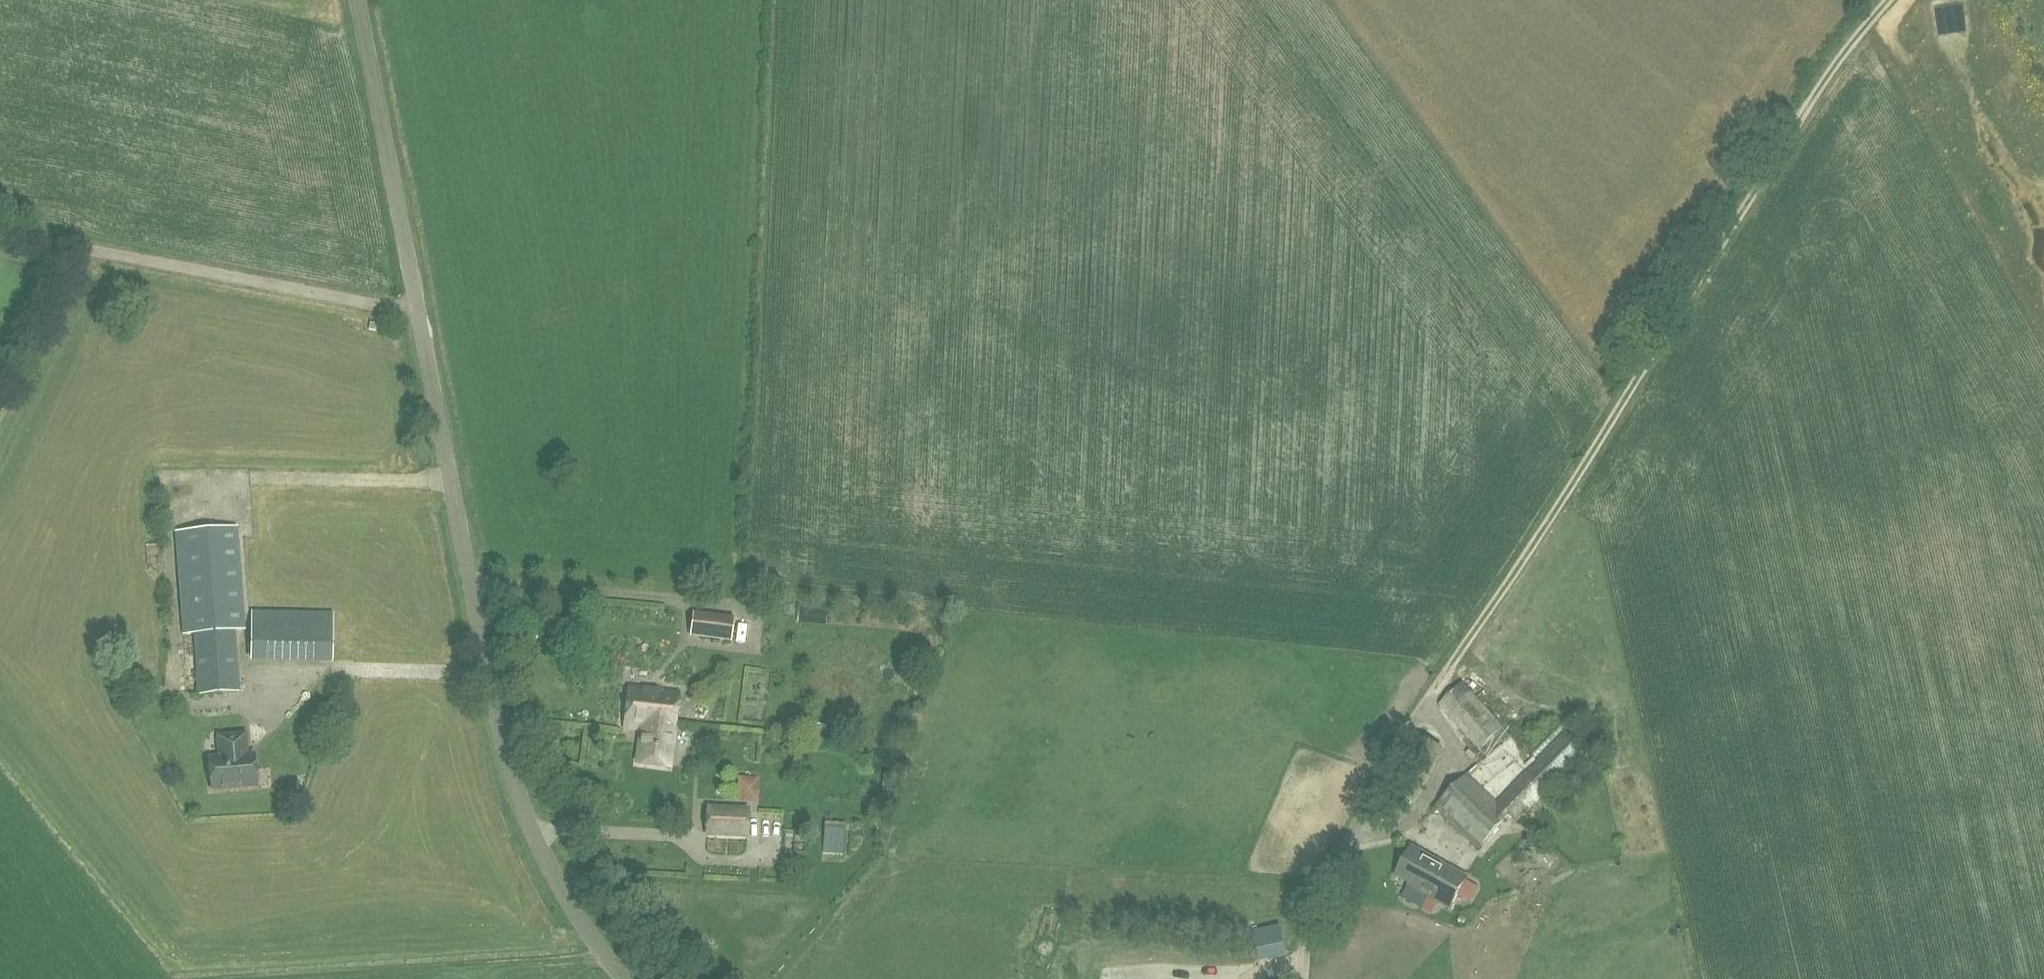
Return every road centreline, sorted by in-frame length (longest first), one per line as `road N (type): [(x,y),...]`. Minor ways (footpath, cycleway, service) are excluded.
road 1 (unclassified): [(619,978),(572,913),(513,774),(359,0)]

